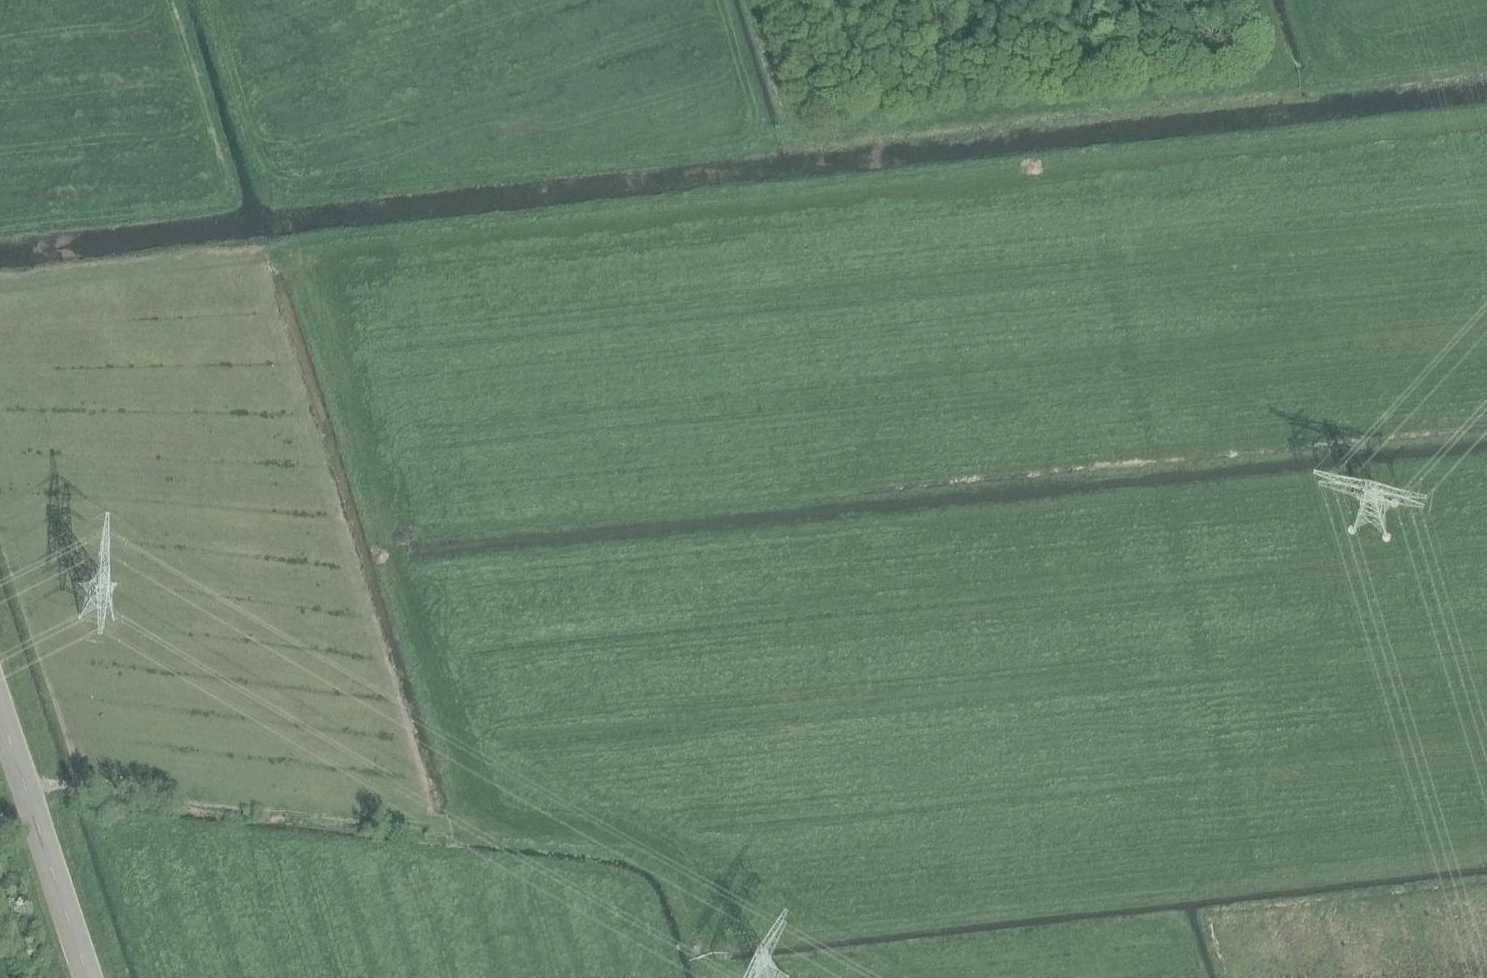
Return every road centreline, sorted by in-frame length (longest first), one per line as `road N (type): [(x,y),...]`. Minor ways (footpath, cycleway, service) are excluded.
road 1 (unclassified): [(91,977),(0,705)]

